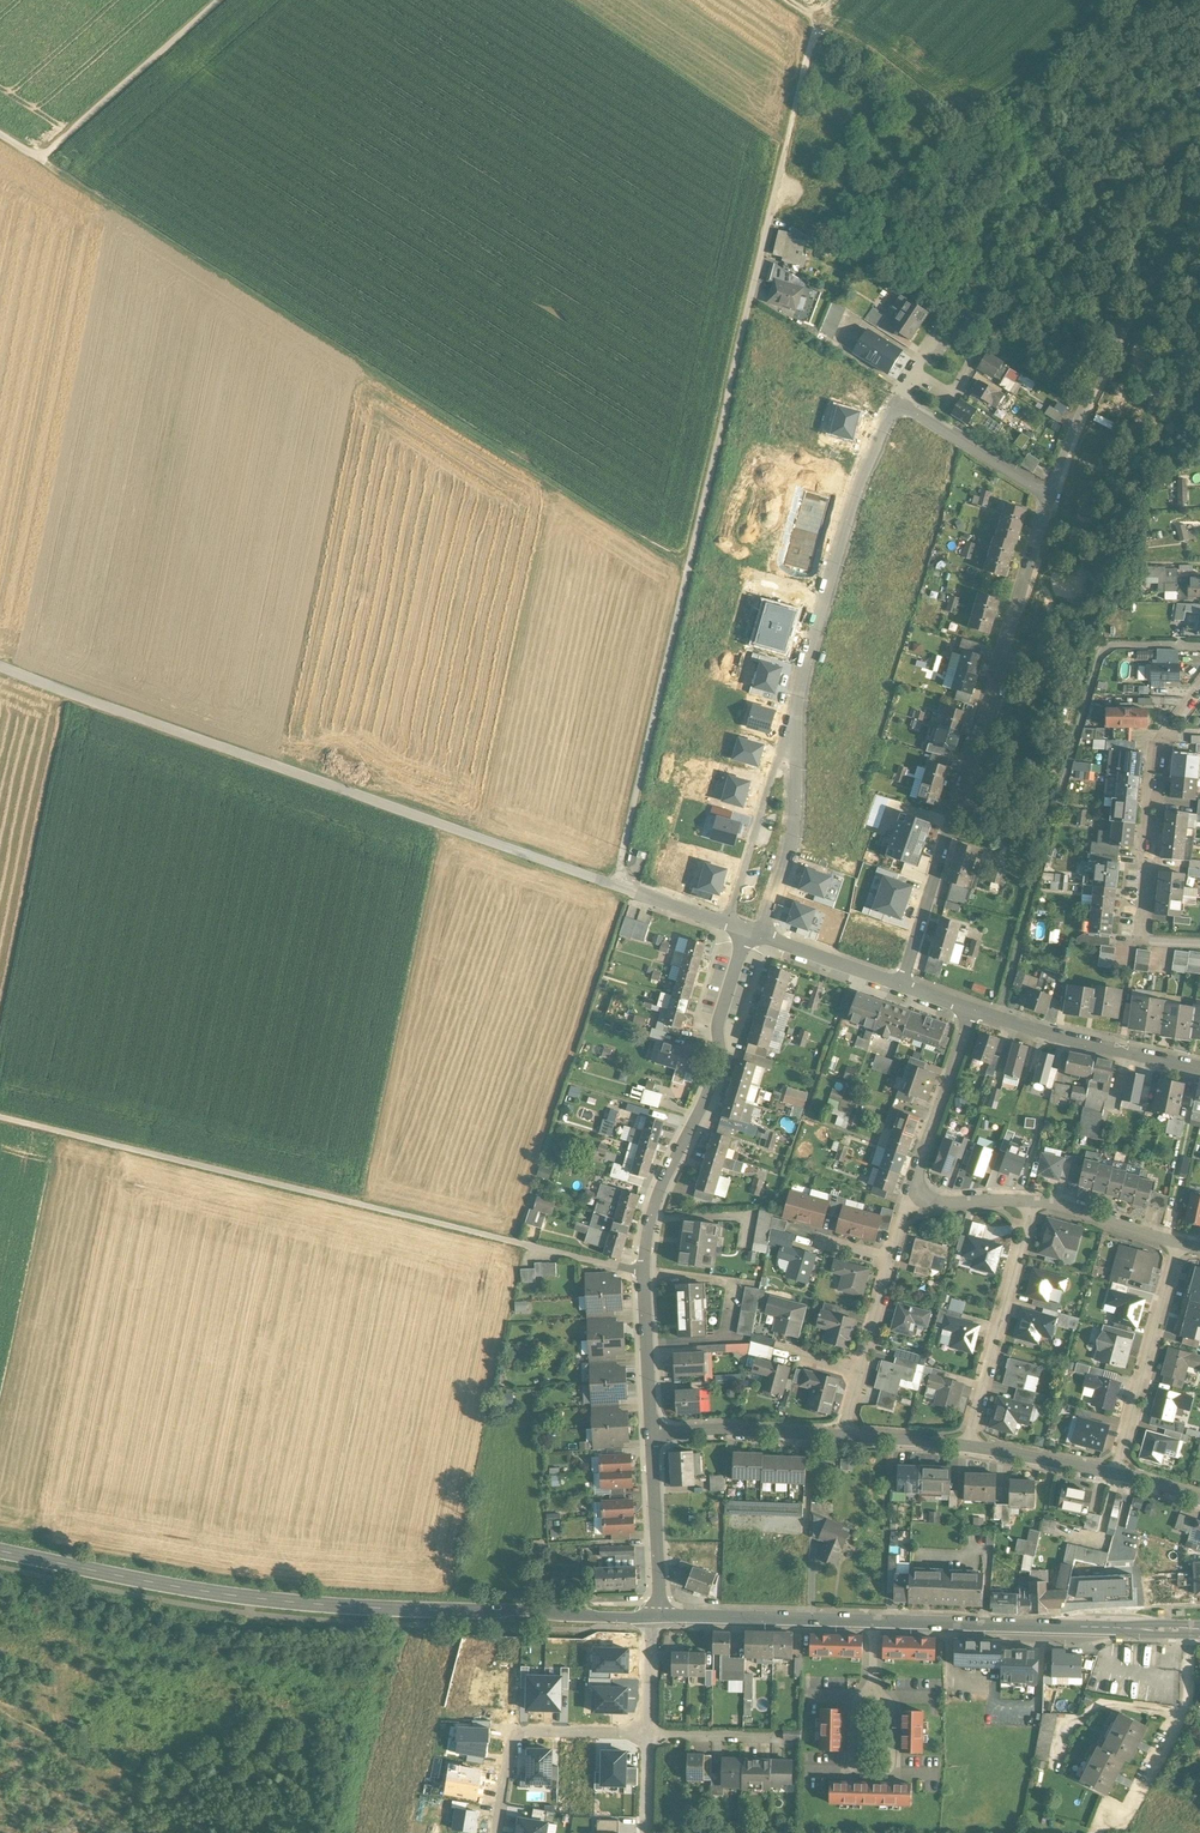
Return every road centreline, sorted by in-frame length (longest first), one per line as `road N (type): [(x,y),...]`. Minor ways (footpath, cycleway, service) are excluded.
road 1 (track): [(687,568),(41,163)]
road 2 (secondary): [(651,1617),(299,1604),(0,1552)]
road 3 (unclassified): [(614,886),(0,667)]
road 4 (track): [(523,1245),(0,1119)]
road 5 (secondary): [(1191,1628),(660,1617)]
road 6 (residential): [(904,985),(1051,495)]
road 7 (track): [(999,1018),(1104,643)]
road 8 (residential): [(795,750),(809,645),(855,491),(898,400)]
road 9 (residential): [(643,1269),(650,1214),(722,1051),(719,1017),(748,931)]
road 10 (residential): [(1199,685),(1153,759),(1139,940),(1199,944)]
road 11 (unclassified): [(1199,217),(1091,391),(1051,495)]
road 12 (track): [(247,0),(183,61),(41,163)]
road 13 (residential): [(969,1445),(1032,1202)]
road 14 (residential): [(1191,1628),(1187,1705),(1173,1737),(1128,1818),(1116,1830),(1090,1830)]
road 15 (residential): [(1116,1474),(1177,1242)]
road 16 (residential): [(974,1010),(1199,1069)]
road 17 (unclassified): [(648,1735),(522,1733),(510,1747),(494,1832)]
road 18 (residential): [(848,1436),(649,1434)]
road 19 (unclassified): [(727,924),(778,754),(795,750)]
road 20 (residential): [(910,1191),(974,1010)]
road 21 (residential): [(763,936),(791,837),(795,750)]
road 22 (residential): [(660,1617),(649,1434)]
road 23 (track): [(786,0),(913,91),(927,113)]
road 24 (residential): [(898,400),(1051,495)]
road 25 (residential): [(649,1434),(643,1269)]
road 26 (residential): [(1177,1242),(1032,1202)]
road 27 (residential): [(1116,1474),(969,1445)]
road 28 (residential): [(763,936),(904,985)]
road 29 (residential): [(1032,1202),(952,1203),(910,1191)]
road 30 (residential): [(643,1269),(523,1245)]
road 31 (residential): [(969,1445),(848,1436)]

